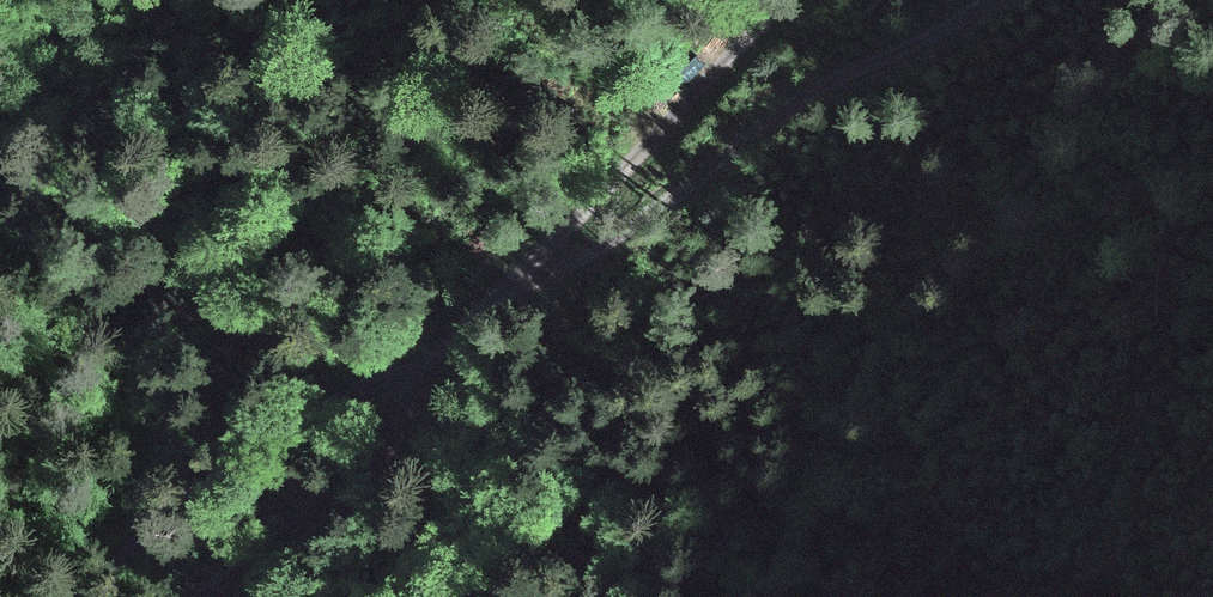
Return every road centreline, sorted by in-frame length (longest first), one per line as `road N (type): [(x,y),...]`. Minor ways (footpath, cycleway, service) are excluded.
road 1 (track): [(225,596),(341,481),(778,0)]
road 2 (track): [(546,255),(630,232),(691,186),(997,0)]
road 3 (track): [(63,596),(99,545),(203,467),(334,394),(412,398)]

